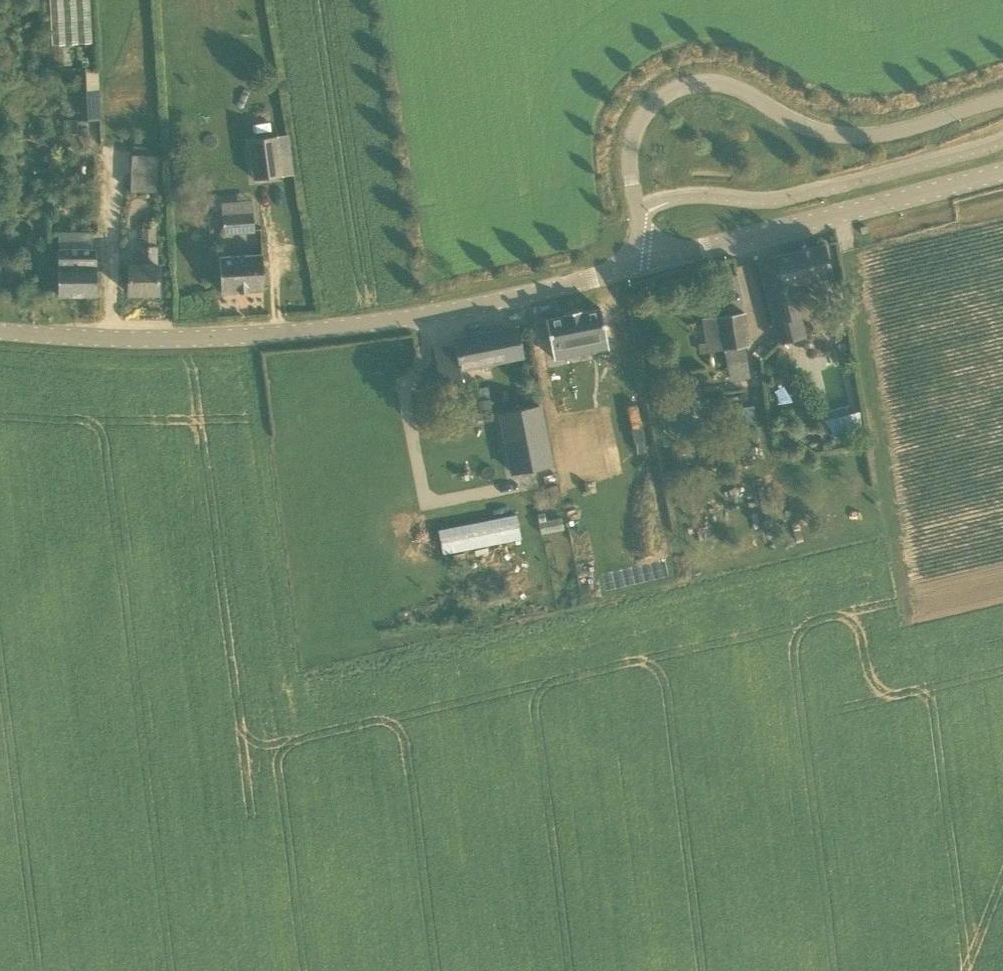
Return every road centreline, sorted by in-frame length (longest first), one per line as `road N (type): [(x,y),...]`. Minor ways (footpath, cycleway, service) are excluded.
road 1 (unclassified): [(0,334),(156,342),(322,334),(445,314),(651,263)]
road 2 (unclassified): [(651,263),(631,138),(672,91),(724,86),(794,125),(841,137),(899,133),(1002,99)]
road 3 (unclassified): [(651,263),(1002,175)]

